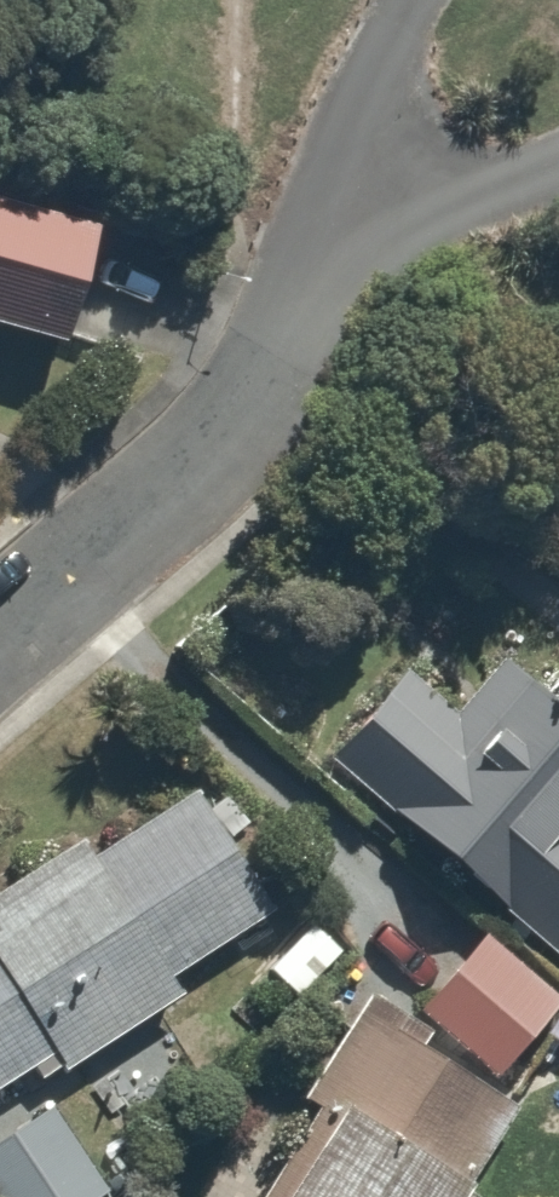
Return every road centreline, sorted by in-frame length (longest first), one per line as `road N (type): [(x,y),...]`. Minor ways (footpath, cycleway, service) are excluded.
road 1 (residential): [(0,575),(244,351)]
road 2 (residential): [(336,239),(360,116),(411,0)]
road 3 (residential): [(484,189),(336,239)]
road 4 (residential): [(336,239),(244,351)]

